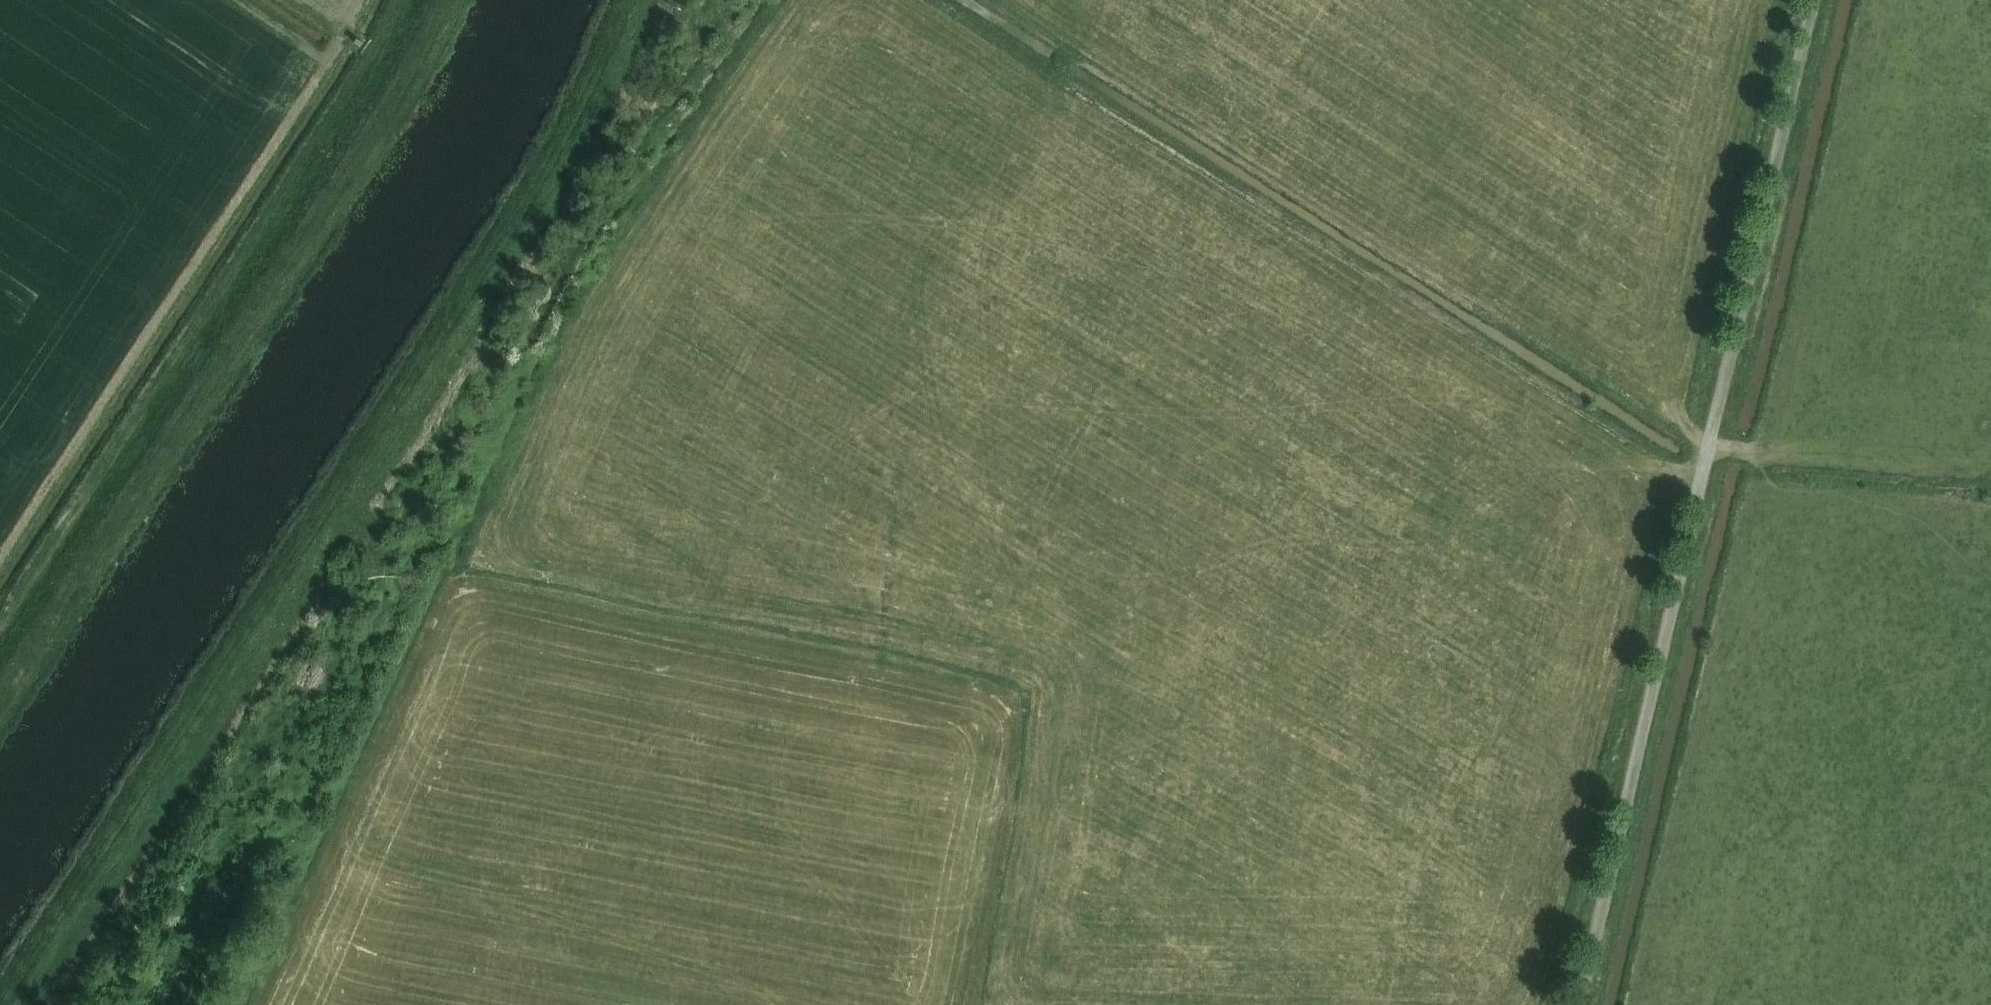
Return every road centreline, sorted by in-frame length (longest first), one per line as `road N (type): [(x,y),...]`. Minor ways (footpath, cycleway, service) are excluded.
road 1 (track): [(629,0),(568,136),(2,1004)]
road 2 (unclassified): [(1579,1004),(1693,473)]

